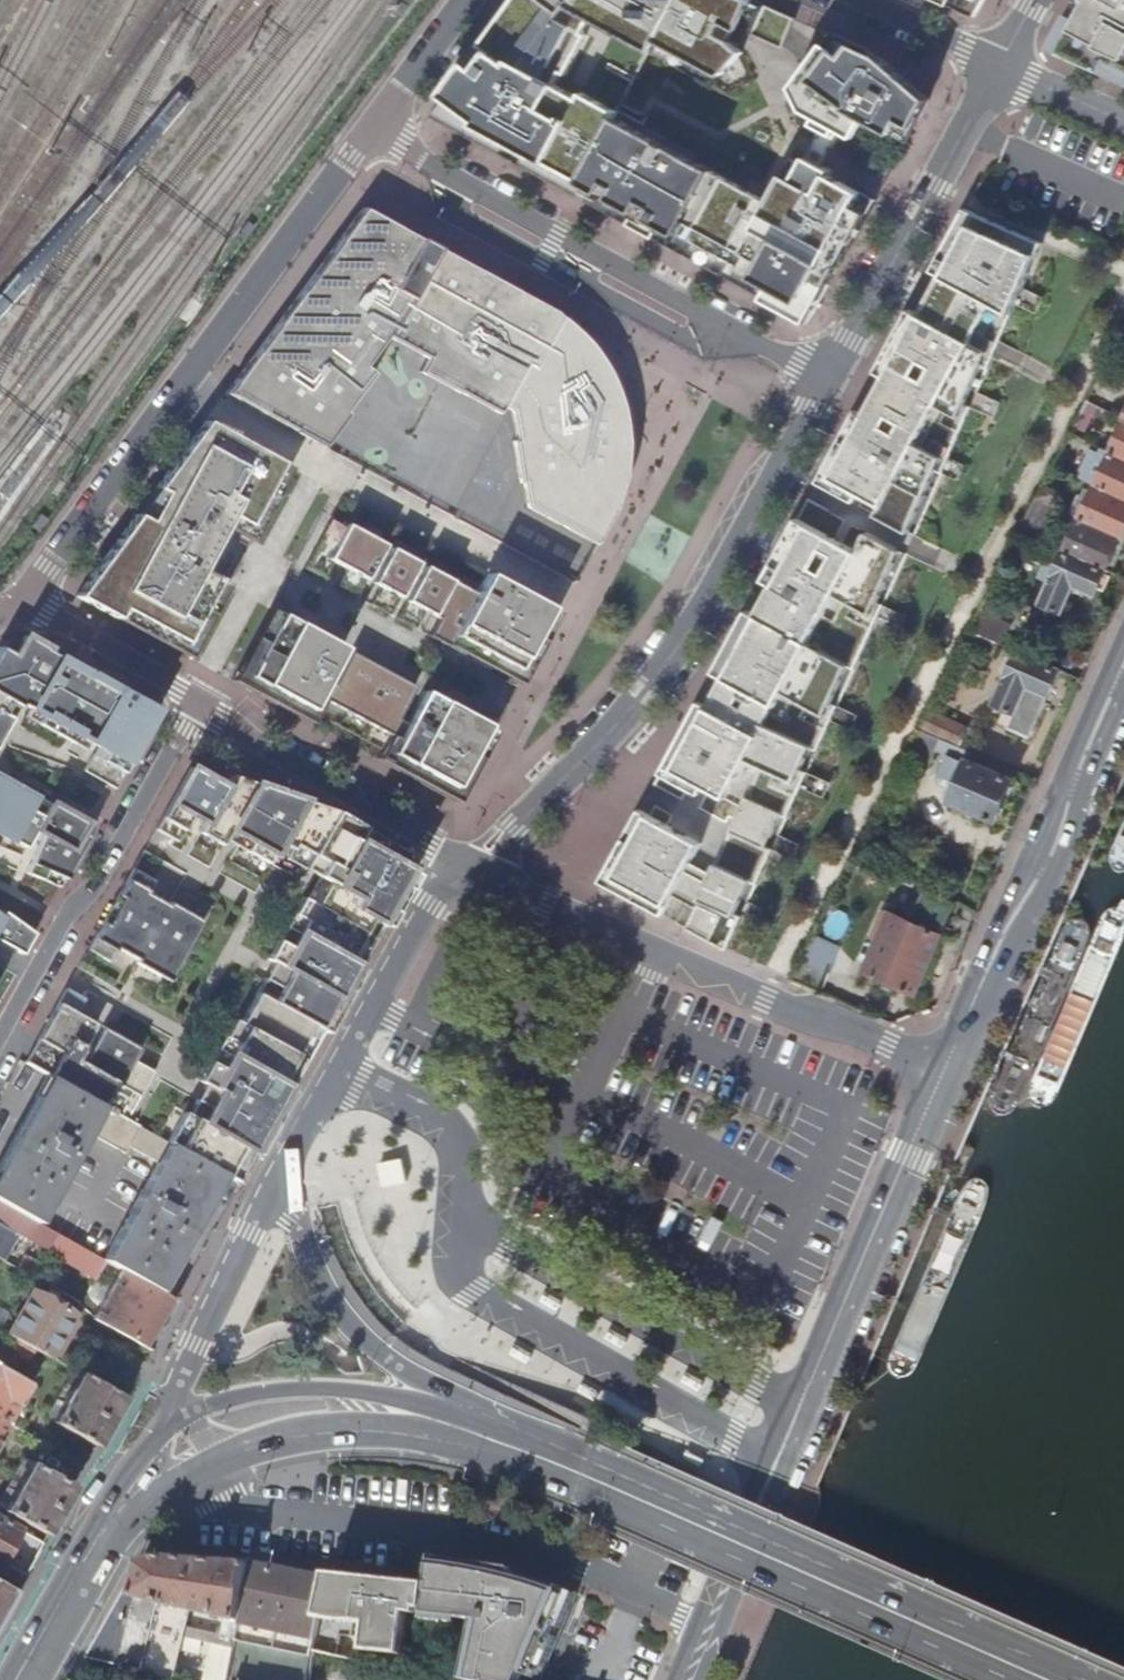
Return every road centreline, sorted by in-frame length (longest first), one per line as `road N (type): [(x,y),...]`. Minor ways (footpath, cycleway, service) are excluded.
road 1 (secondary): [(178,1497),(214,1468),(296,1441),(408,1436),(461,1448),(582,1491),(1007,1679)]
road 2 (secondary): [(1090,1679),(596,1461),(462,1411)]
road 3 (secondary): [(709,1628),(945,1068)]
road 4 (residential): [(827,382),(689,632),(635,704),(516,827),(494,880)]
road 5 (residential): [(24,599),(369,132)]
road 6 (secondary): [(178,1497),(516,1550),(709,1628)]
road 7 (residential): [(827,382),(369,132)]
road 8 (residential): [(494,880),(945,1068)]
road 9 (secondary): [(945,1068),(1123,662)]
road 10 (residential): [(0,1035),(67,915),(103,876),(200,701)]
road 11 (residential): [(1002,63),(827,382)]
road 12 (residential): [(283,1169),(456,859)]
road 13 (secondary): [(462,1411),(334,1302),(308,1255),(283,1169)]
road 14 (secondary): [(462,1411),(355,1391),(269,1392),(220,1401),(167,1427)]
road 15 (unclassified): [(200,701),(264,749),(456,859)]
road 16 (residential): [(167,1427),(179,1375),(283,1169)]
road 17 (secondary): [(167,1427),(126,1467),(63,1610)]
road 18 (unclassified): [(24,599),(200,701)]
road 19 (residential): [(369,132),(467,0)]
road 20 (residential): [(863,0),(1002,63)]
road 21 (residential): [(1123,122),(1002,63)]

